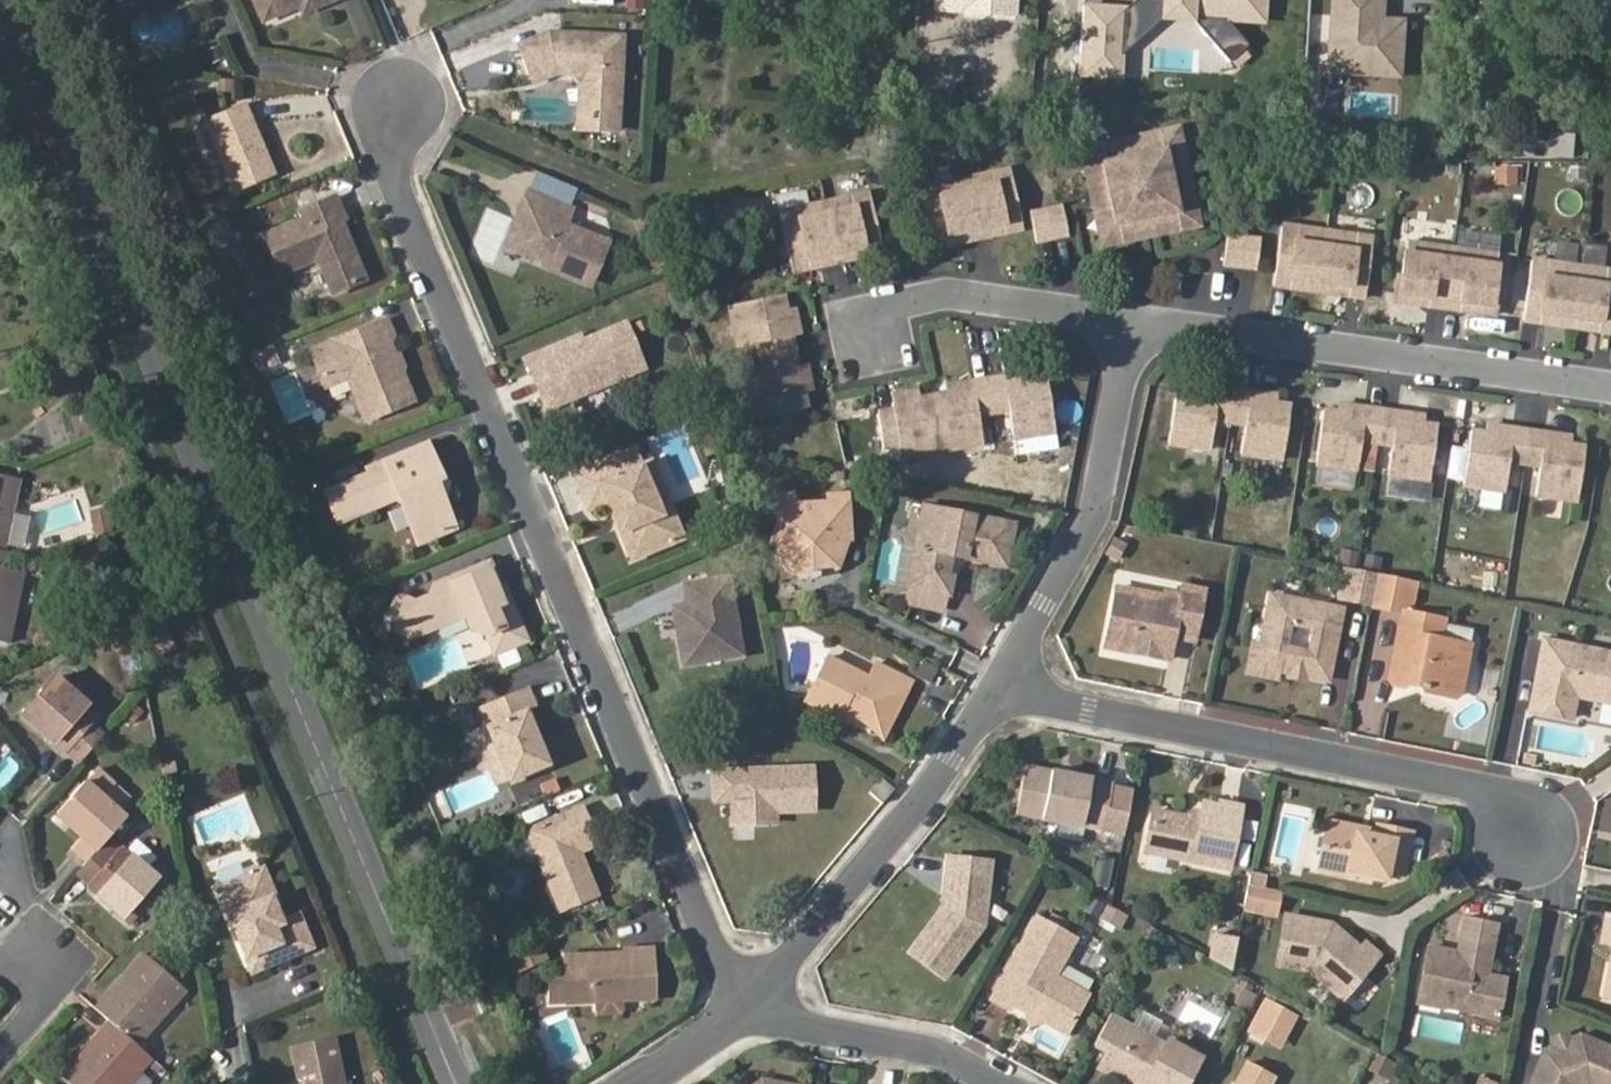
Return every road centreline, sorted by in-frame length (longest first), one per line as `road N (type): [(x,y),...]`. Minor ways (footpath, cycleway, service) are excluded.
road 1 (tertiary): [(458,1083),(4,0)]
road 2 (residential): [(746,1004),(717,960),(392,156),(403,104)]
road 3 (residential): [(998,686),(1474,786),(1531,828)]
road 4 (residential): [(1610,389),(1129,321)]
road 5 (residential): [(746,1004),(932,789),(998,686)]
road 6 (residential): [(998,686),(1094,517),(1129,321)]
road 7 (residential): [(1129,321),(951,292),(905,299),(872,335)]
road 8 (residential): [(746,1004),(803,1024),(938,1049),(1006,1083)]

